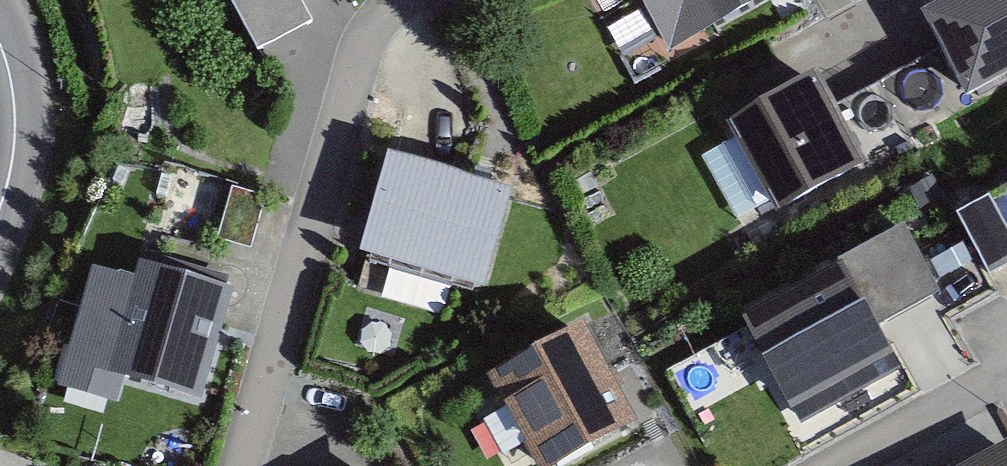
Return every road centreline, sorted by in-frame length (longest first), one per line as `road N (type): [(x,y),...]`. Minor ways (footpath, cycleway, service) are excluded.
road 1 (residential): [(239,465),(353,64),(391,0)]
road 2 (residential): [(845,465),(1006,377)]
road 3 (tertiary): [(0,208),(14,154),(13,100),(0,44)]

